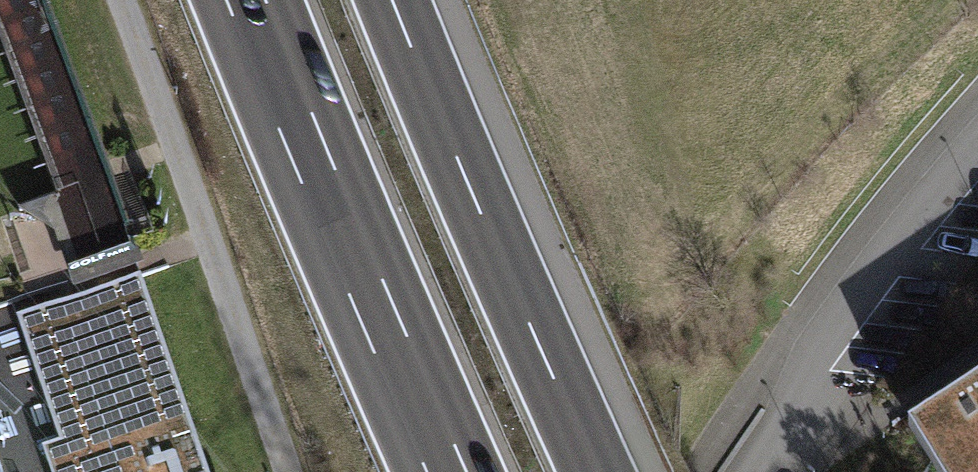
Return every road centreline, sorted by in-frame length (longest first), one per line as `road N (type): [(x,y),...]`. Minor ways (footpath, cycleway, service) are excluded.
road 1 (motorway): [(598,471),(393,0)]
road 2 (motorway): [(246,0),(447,471)]
road 3 (unclassified): [(286,471),(120,0)]
road 4 (unclassified): [(769,471),(793,433),(825,333),(977,157)]

